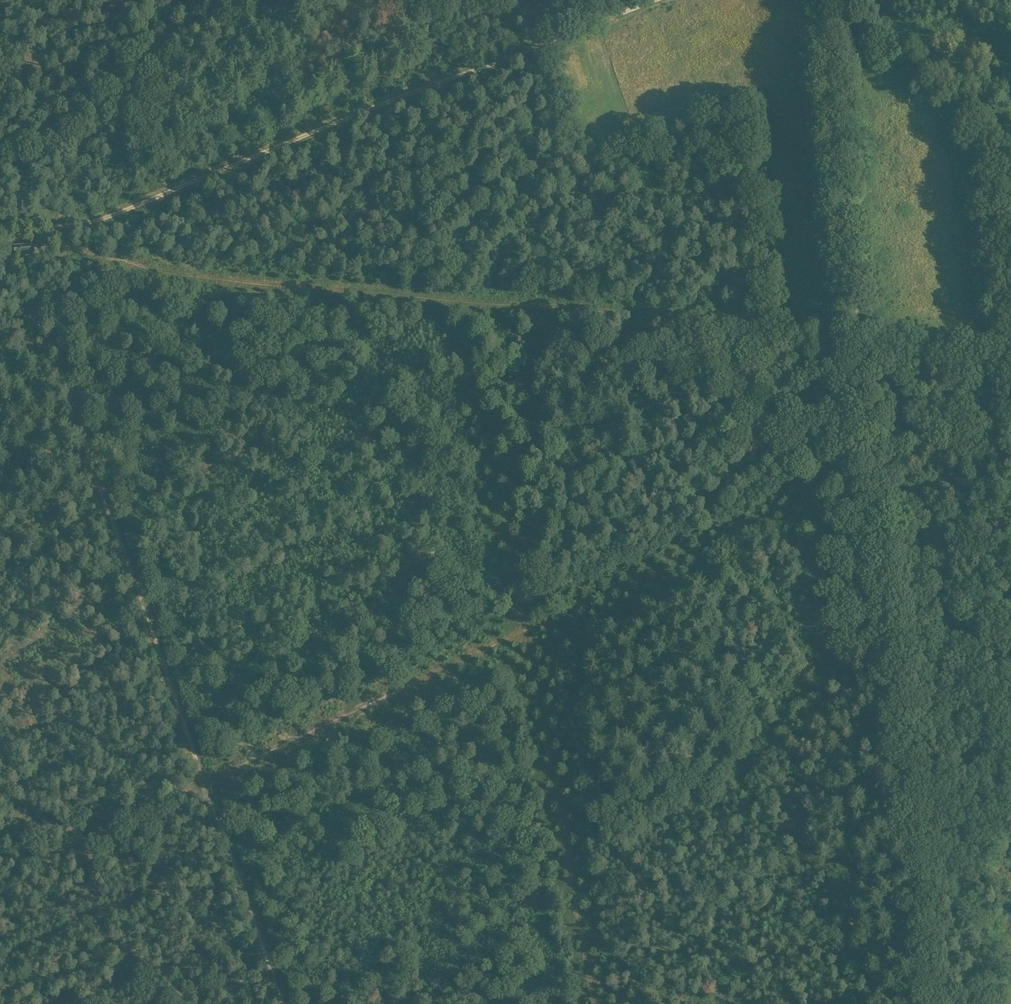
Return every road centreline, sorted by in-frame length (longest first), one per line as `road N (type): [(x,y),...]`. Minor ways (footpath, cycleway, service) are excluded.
road 1 (track): [(1010,409),(874,485),(0,878)]
road 2 (track): [(46,259),(468,303),(859,330)]
road 3 (track): [(46,259),(35,273),(35,296),(278,1003)]
road 4 (track): [(936,1003),(859,330)]
road 5 (track): [(655,0),(41,243)]
road 6 (track): [(859,330),(823,0)]
road 7 (track): [(37,235),(162,0)]
road 8 (track): [(859,330),(1010,344)]

